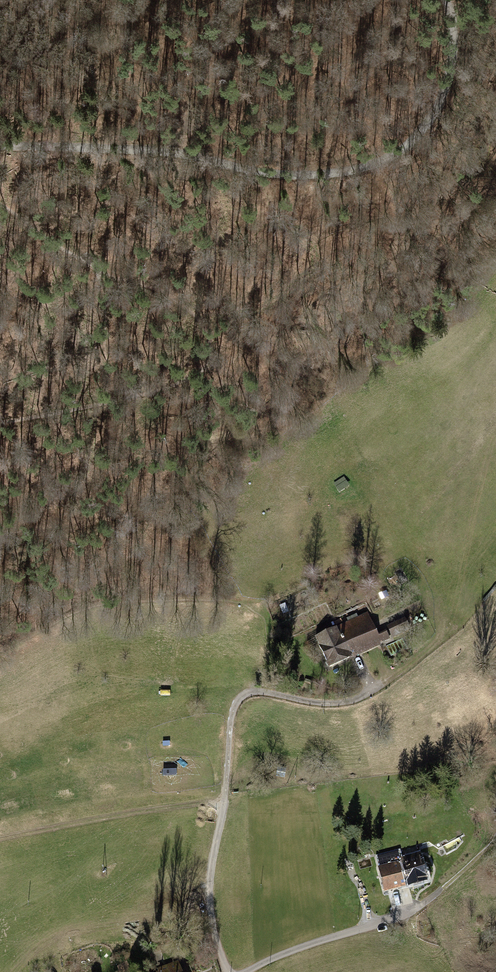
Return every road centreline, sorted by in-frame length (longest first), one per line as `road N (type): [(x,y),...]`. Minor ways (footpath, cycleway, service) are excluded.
road 1 (track): [(160,152),(246,170),(382,163),(422,132),(455,78),(453,15),(446,0)]
road 2 (track): [(270,694),(240,699),(229,724),(209,902),(227,971)]
road 3 (track): [(118,398),(177,384),(204,370),(212,348),(202,322),(166,293),(97,269)]
road 4 (track): [(223,811),(206,801),(0,837)]
road 5 (unclassified): [(246,971),(430,901)]
road 6 (track): [(270,694),(336,706),(372,693),(437,641)]
road 7 (track): [(0,530),(51,532),(126,511),(181,509)]
road 8 (track): [(0,145),(160,152)]
road 9 (track): [(0,422),(118,398)]

